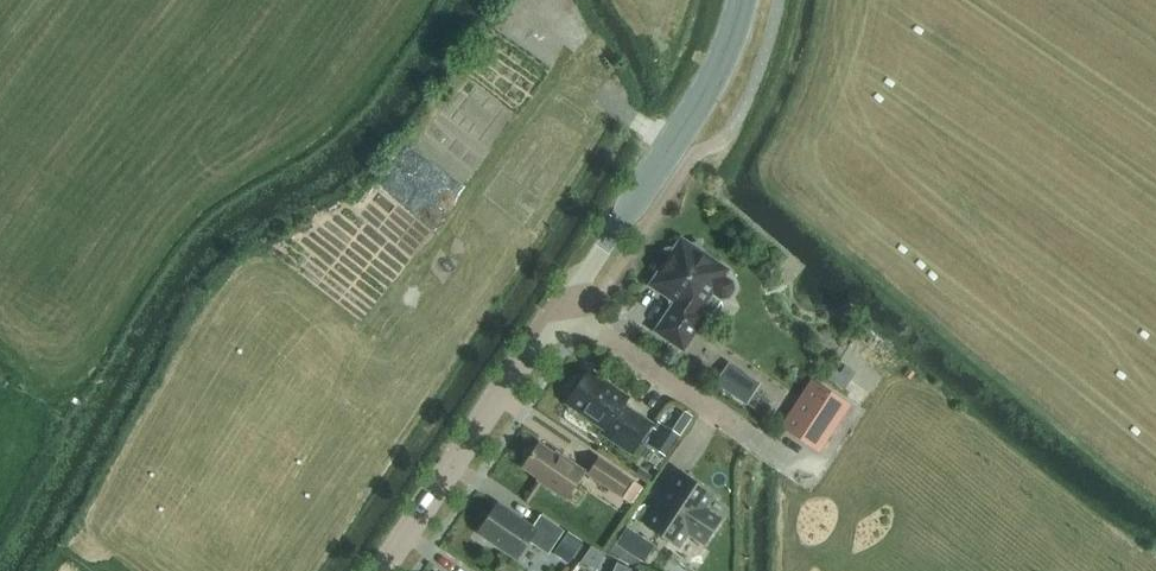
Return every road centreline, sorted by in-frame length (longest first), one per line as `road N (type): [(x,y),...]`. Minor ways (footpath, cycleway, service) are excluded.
road 1 (tertiary): [(562,307),(703,97),(743,0)]
road 2 (tertiary): [(384,570),(562,307)]
road 3 (residential): [(562,307),(751,436)]
road 4 (track): [(264,570),(301,428)]

